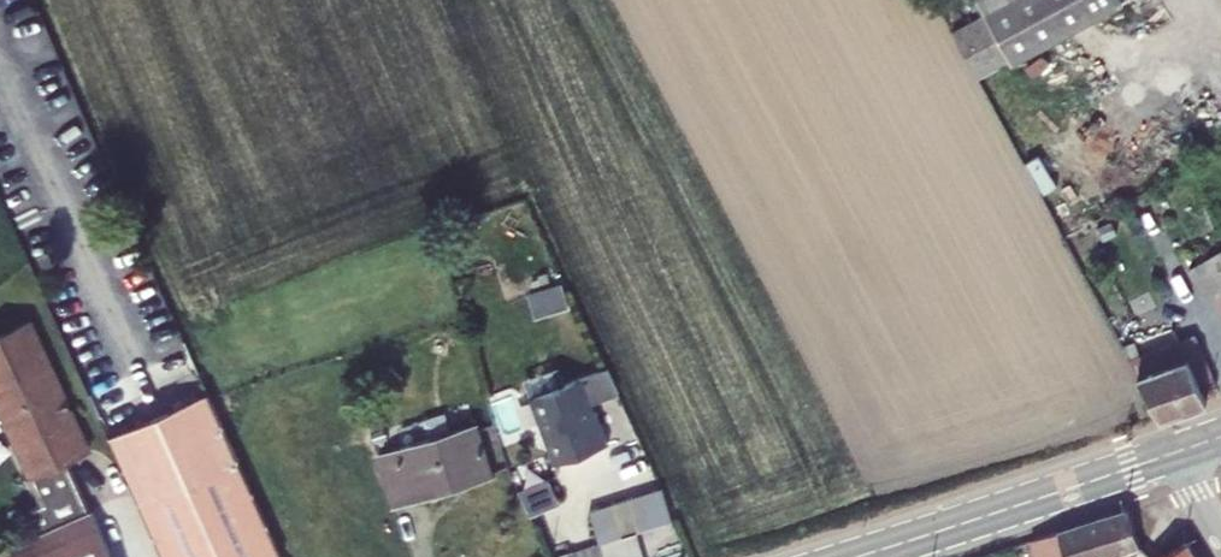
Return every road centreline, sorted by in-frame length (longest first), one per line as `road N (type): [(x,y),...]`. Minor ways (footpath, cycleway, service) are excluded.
road 1 (secondary): [(852,556),(1177,452)]

